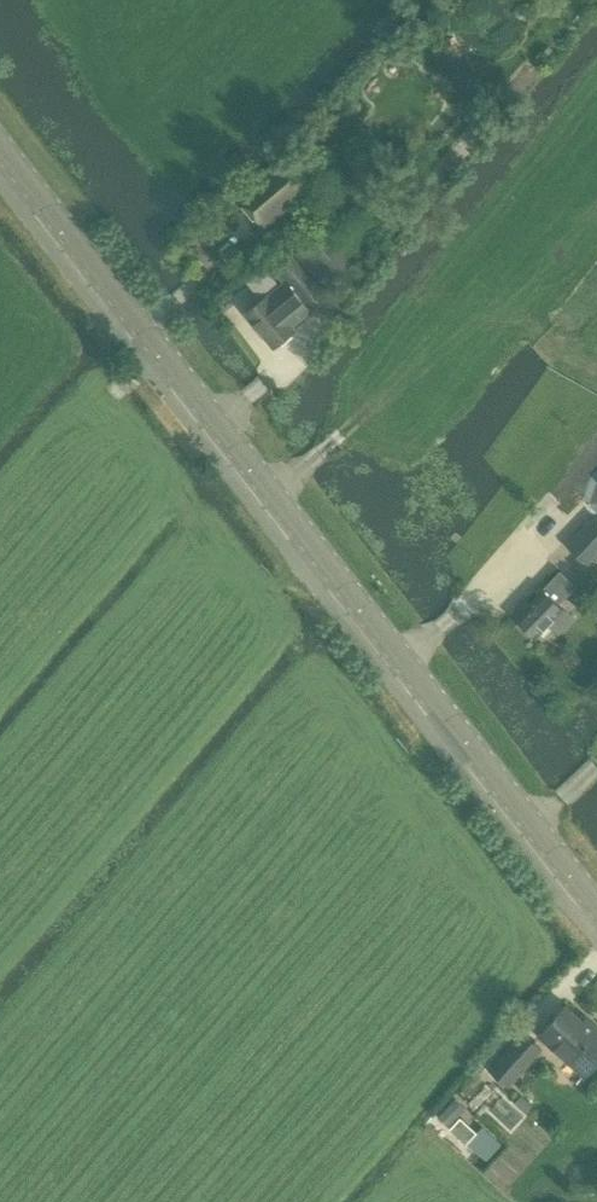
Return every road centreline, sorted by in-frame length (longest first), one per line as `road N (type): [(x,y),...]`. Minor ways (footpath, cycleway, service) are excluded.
road 1 (tertiary): [(596,904),(0,143)]
road 2 (track): [(268,929),(459,726)]

